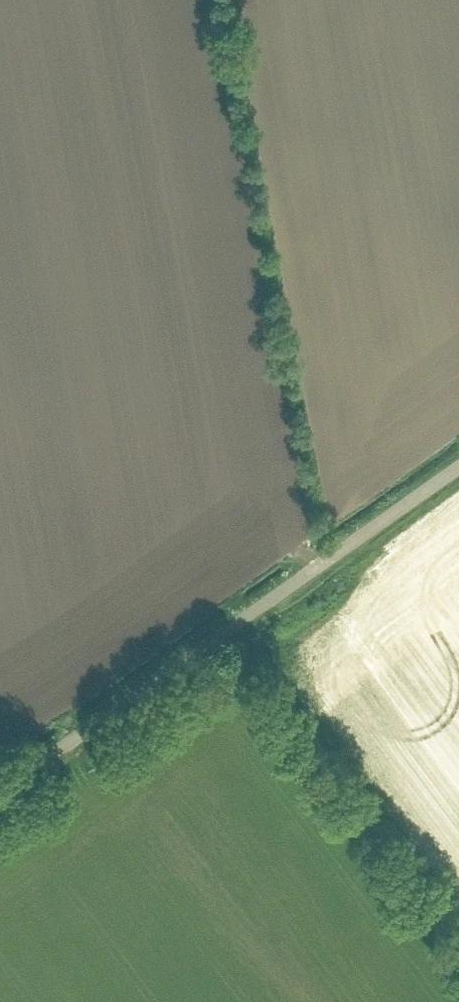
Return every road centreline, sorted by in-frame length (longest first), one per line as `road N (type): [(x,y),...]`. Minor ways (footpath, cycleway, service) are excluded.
road 1 (unclassified): [(0,789),(458,460)]

